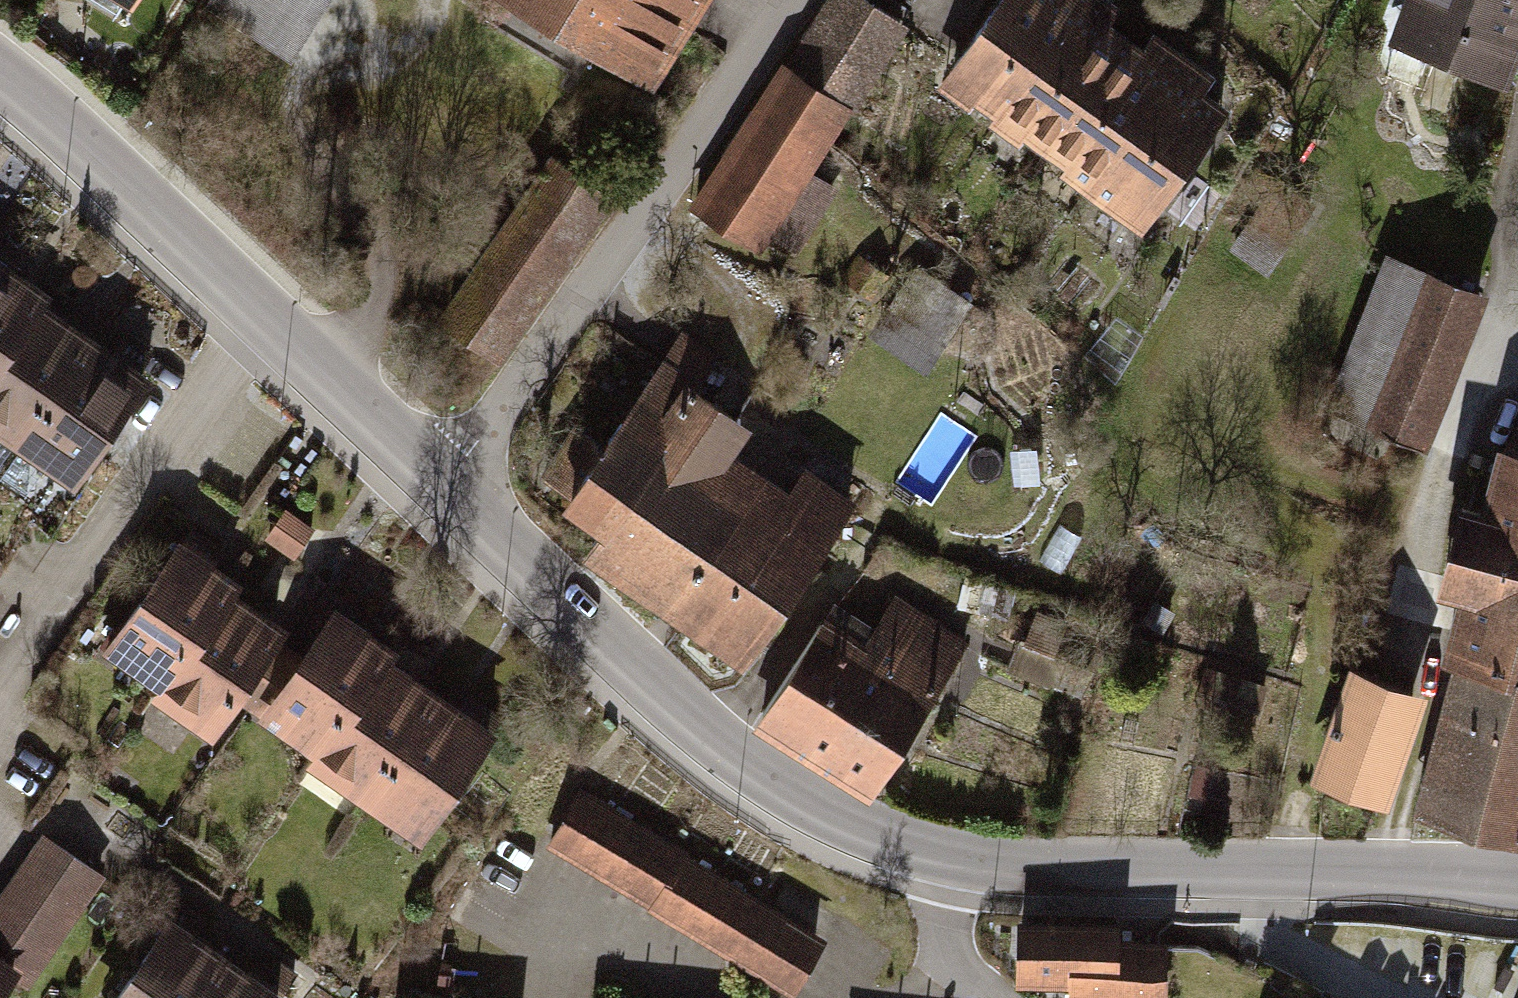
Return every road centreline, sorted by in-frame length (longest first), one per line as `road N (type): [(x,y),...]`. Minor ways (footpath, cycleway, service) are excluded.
road 1 (tertiary): [(954,859),(842,823),(739,757),(445,485)]
road 2 (residential): [(445,485),(798,0)]
road 3 (tertiary): [(1517,883),(1384,870),(1045,868),(954,859)]
road 4 (residential): [(263,313),(0,684)]
road 5 (tertiary): [(263,313),(0,72)]
road 6 (tertiary): [(445,485),(263,313)]
road 7 (residential): [(994,997),(953,968),(943,945),(954,859)]

